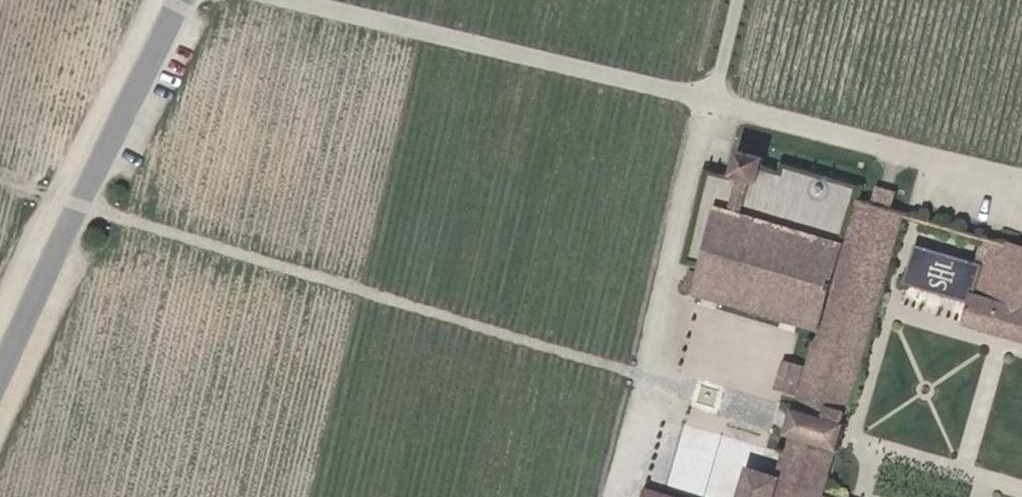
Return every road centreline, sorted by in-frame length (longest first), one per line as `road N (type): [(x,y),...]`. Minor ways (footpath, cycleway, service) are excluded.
road 1 (track): [(298,0),(1021,178)]
road 2 (track): [(0,181),(645,376)]
road 3 (track): [(616,496),(733,0)]
road 4 (unclassified): [(0,362),(177,0)]

